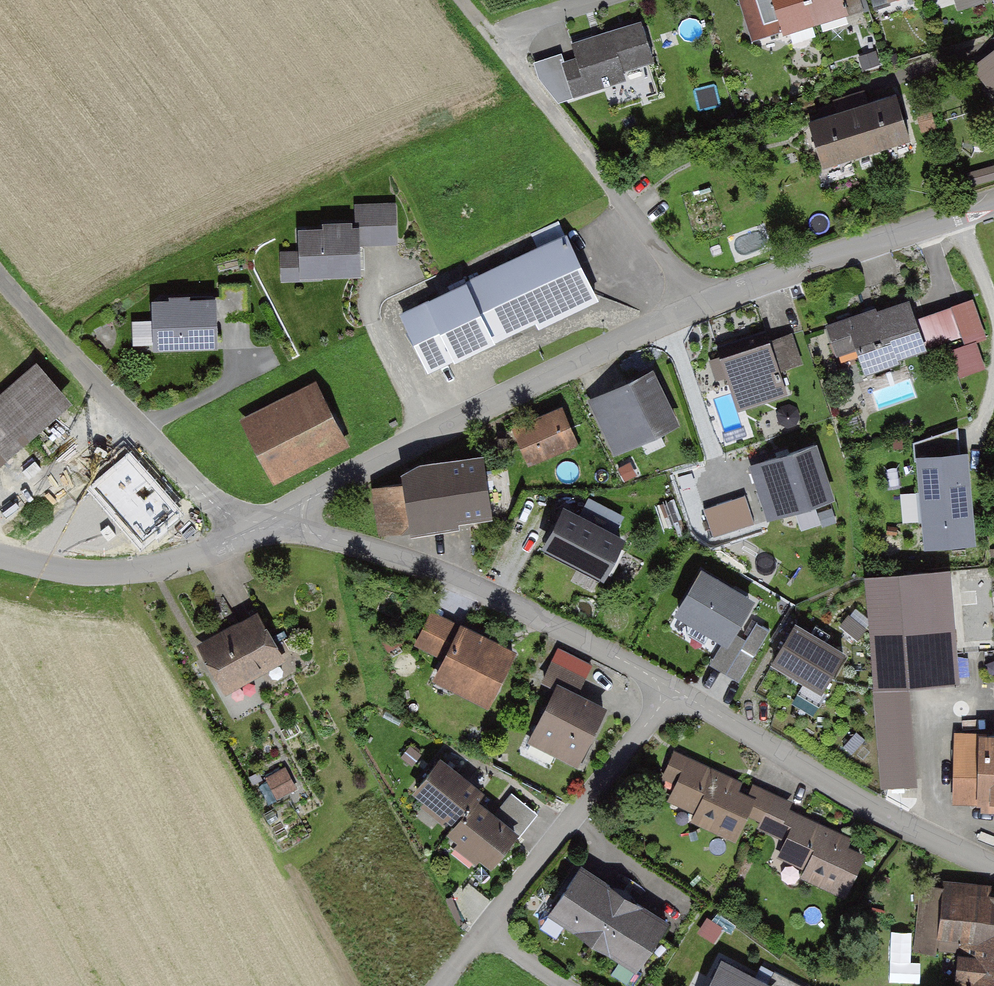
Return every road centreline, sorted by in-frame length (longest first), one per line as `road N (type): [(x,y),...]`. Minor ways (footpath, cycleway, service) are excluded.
road 1 (unclassified): [(702,300),(264,523)]
road 2 (residential): [(667,694),(653,677),(541,619),(404,559),(264,523)]
road 3 (residential): [(993,867),(891,819),(697,702),(667,694)]
road 4 (unclassified): [(0,276),(127,421),(217,506),(264,523)]
road 5 (residential): [(702,300),(490,32)]
road 6 (unclassified): [(993,203),(702,300)]
road 7 (residential): [(667,694),(484,932)]
road 8 (unclassified): [(264,523),(159,571),(89,576),(0,558)]

